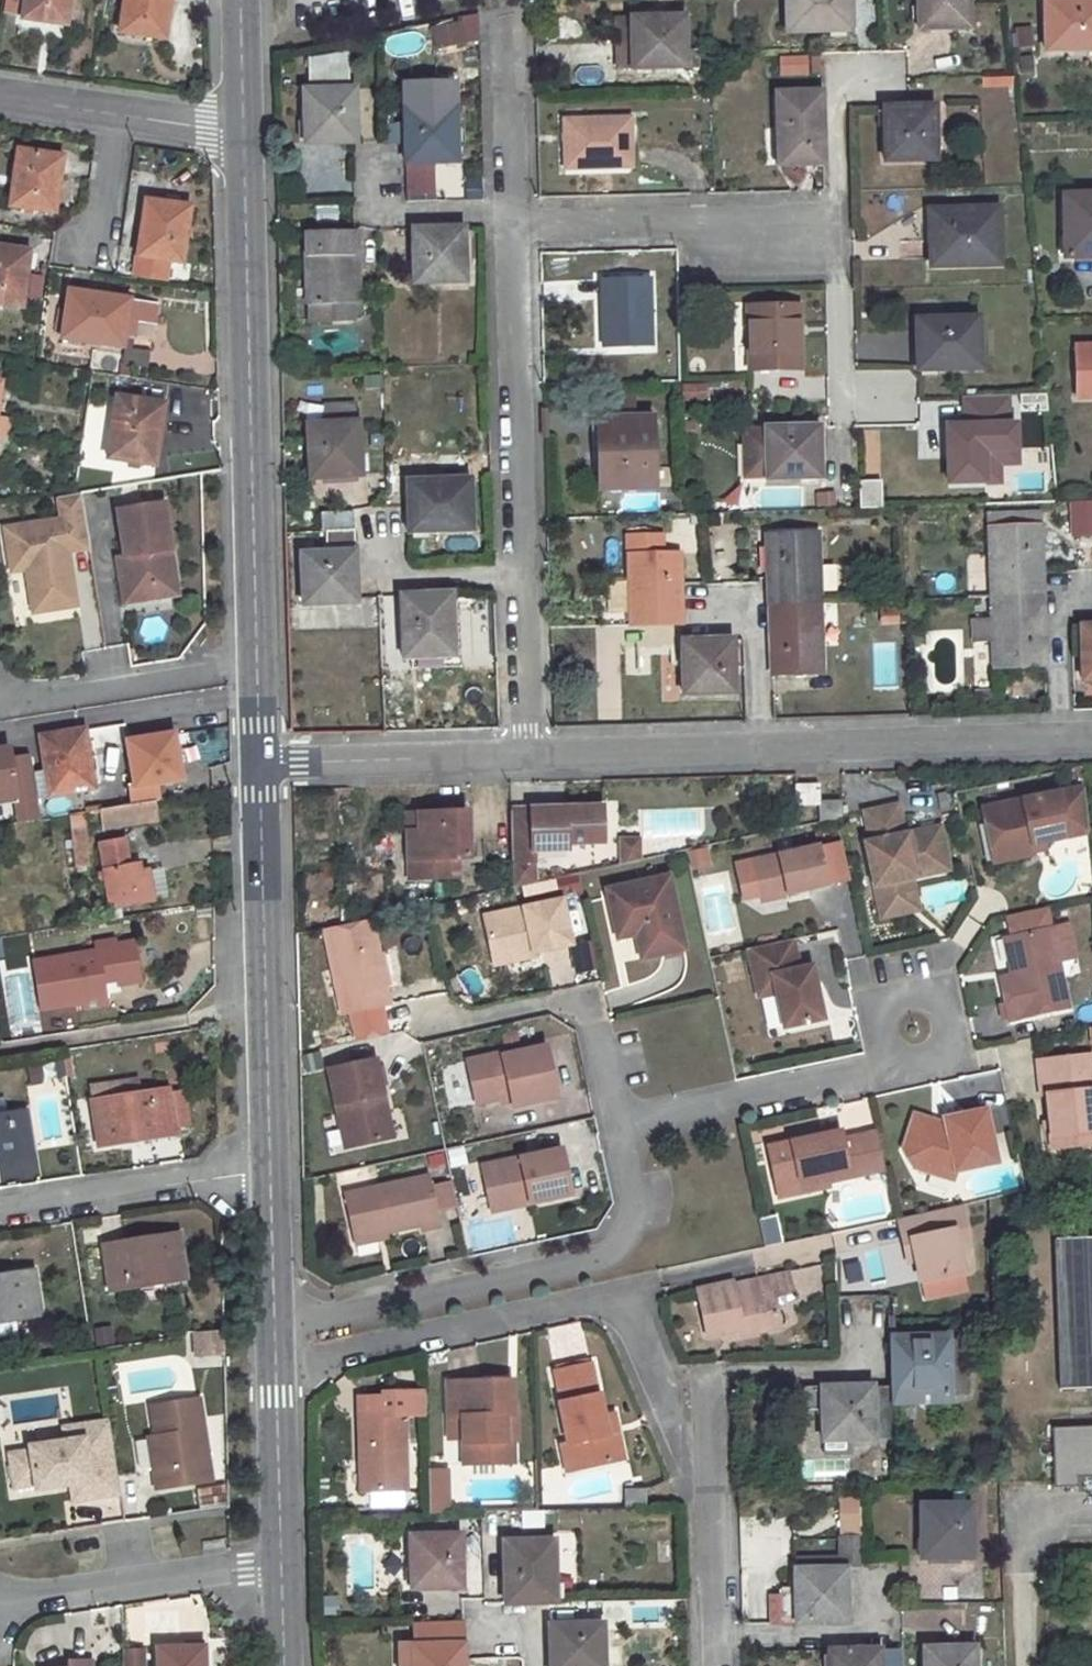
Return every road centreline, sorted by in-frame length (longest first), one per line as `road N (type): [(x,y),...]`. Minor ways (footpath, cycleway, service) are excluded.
road 1 (residential): [(245,141),(255,668)]
road 2 (residential): [(614,1132),(630,1222),(610,1253),(567,1270),(269,1326)]
road 3 (residential): [(720,1638),(707,1379),(859,1371),(858,1311)]
road 4 (residential): [(666,1390),(620,1301),(271,1374)]
road 5 (residential): [(257,759),(265,1174)]
road 6 (residential): [(510,213),(516,572)]
road 7 (residential): [(510,213),(836,210)]
road 8 (unclassified): [(761,747),(1061,739)]
road 9 (residential): [(430,1028),(587,1000),(614,1132)]
road 10 (residential): [(888,1073),(614,1132)]
road 11 (residential): [(0,1595),(276,1567)]
road 12 (residential): [(0,1214),(265,1174)]
road 13 (unclassified): [(257,759),(520,753)]
road 14 (residential): [(0,706),(255,668)]
road 15 (residential): [(888,1073),(882,1011),(914,992),(945,1000),(957,1014),(948,1058),(897,1071)]
road 16 (unclassified): [(520,753),(761,747)]
road 17 (residential): [(363,155),(364,215),(510,213)]
road 18 (residential): [(836,210),(837,409)]
road 19 (unclassified): [(694,613),(756,611),(761,747)]
road 20 (residential): [(870,1587),(872,1631),(720,1638)]
road 21 (residential): [(836,210),(833,81),(900,80)]
road 22 (residential): [(271,1374),(276,1567)]
road 23 (residential): [(506,20),(510,213)]
road 24 (residential): [(516,572),(520,753)]
road 25 (residential): [(516,572),(386,579),(384,537)]
road 26 (unclassified): [(1061,739),(1058,603),(1091,602)]
road 27 (residential): [(265,1174),(269,1326)]
road 28 (residential): [(239,0),(245,141)]
road 29 (residential): [(95,259),(116,120)]
road 30 (residential): [(245,141),(116,120)]

